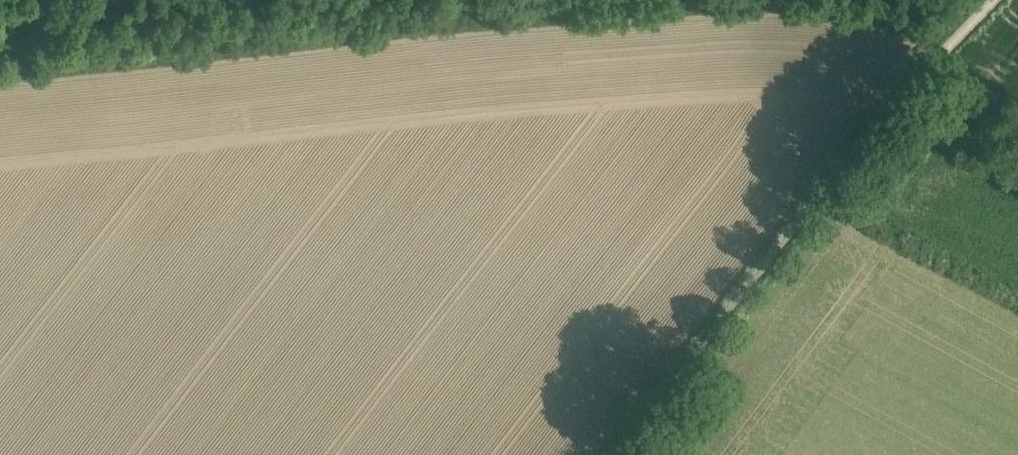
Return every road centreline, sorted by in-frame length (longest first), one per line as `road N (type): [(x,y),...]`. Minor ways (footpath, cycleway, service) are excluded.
road 1 (unclassified): [(994,0),(803,220),(620,454)]

